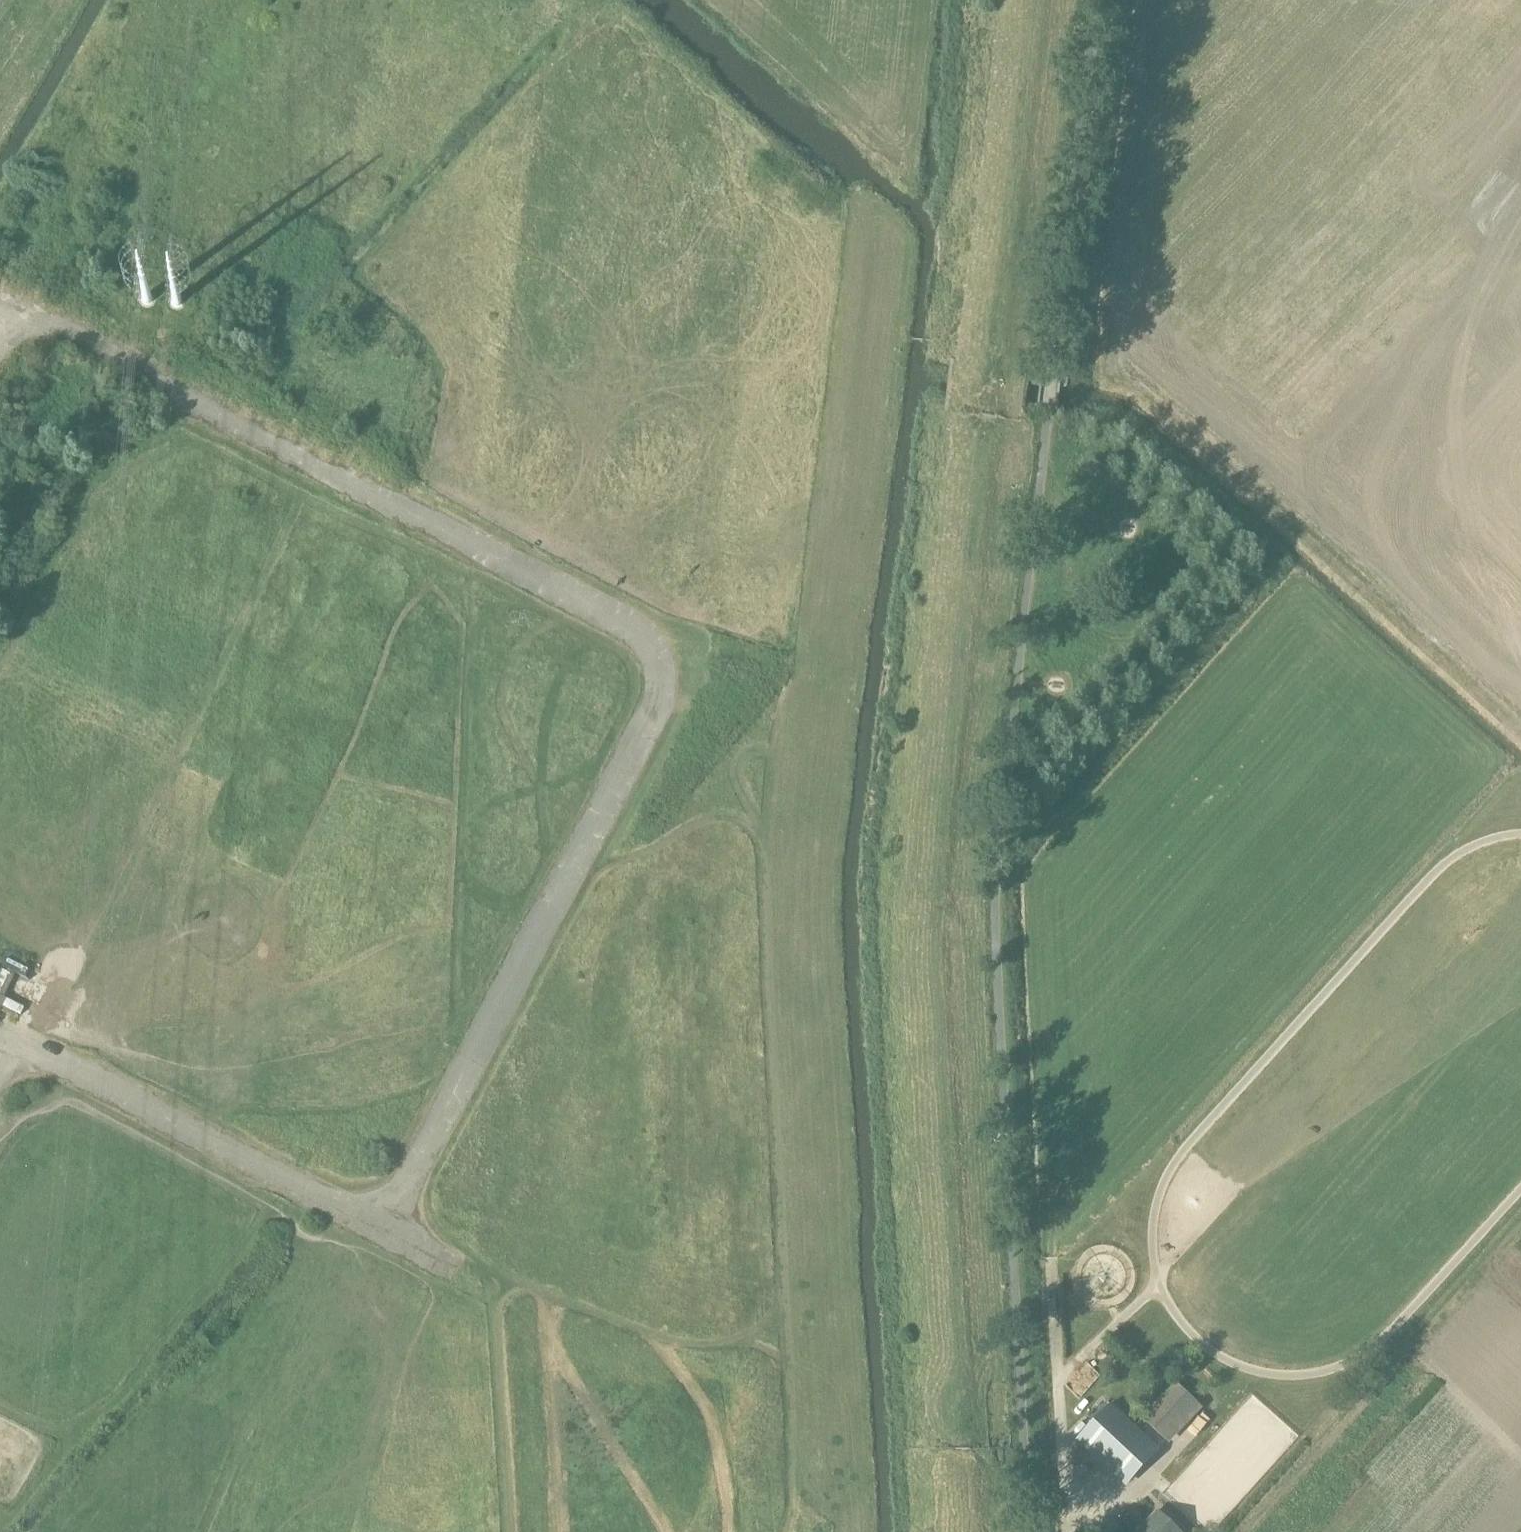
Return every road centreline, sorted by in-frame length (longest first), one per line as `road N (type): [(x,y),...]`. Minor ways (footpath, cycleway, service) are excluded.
road 1 (track): [(452,1268),(367,1222),(420,1165),(601,814),(657,696),(654,652),(612,611),(66,331),(24,321),(0,348)]
road 2 (track): [(1182,1148),(1157,1197),(1150,1237),(1155,1279),(1202,1340),(1255,1367),(1308,1367),(1359,1350),(1520,1182)]
road 3 (track): [(367,1222),(6,1043),(0,1054)]
road 4 (track): [(1448,859),(1182,1148)]
road 5 (track): [(1050,1258),(1066,1531)]
road 6 (track): [(1057,1382),(1155,1279)]

